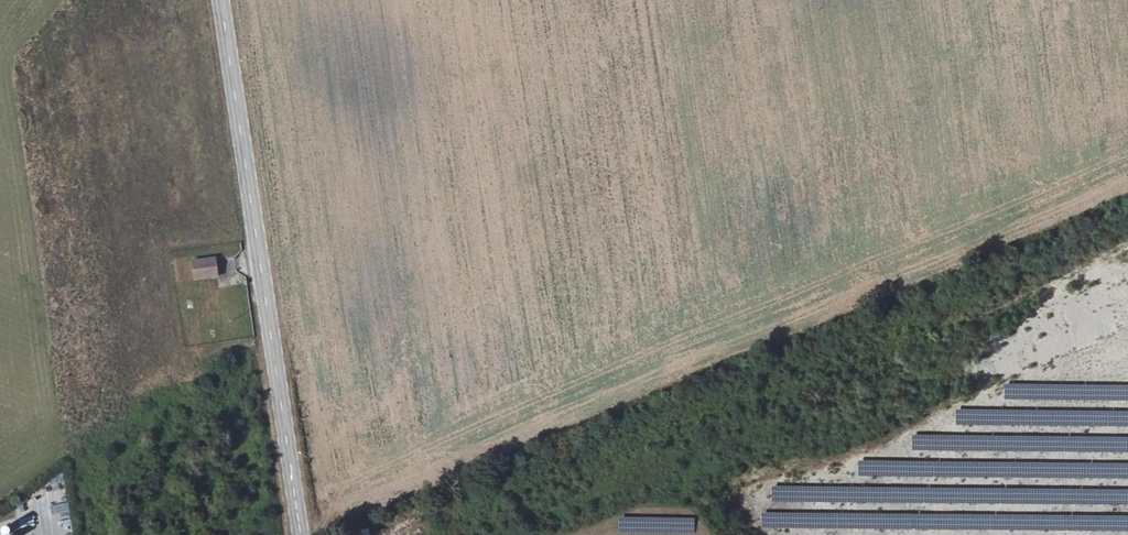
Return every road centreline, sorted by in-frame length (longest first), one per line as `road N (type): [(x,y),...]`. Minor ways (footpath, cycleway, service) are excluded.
road 1 (tertiary): [(218,0),(299,534)]

